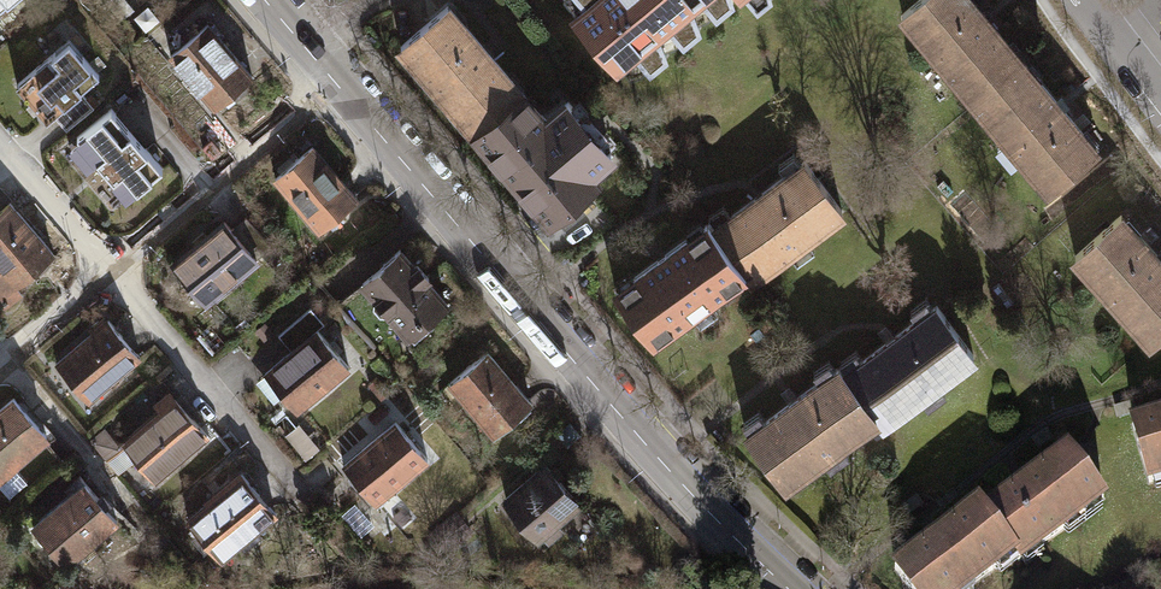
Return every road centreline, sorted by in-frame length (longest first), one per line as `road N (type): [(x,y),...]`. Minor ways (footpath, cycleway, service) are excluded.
road 1 (tertiary): [(336,76),(704,510),(789,588)]
road 2 (residential): [(336,76),(105,270)]
road 3 (residential): [(105,270),(299,496)]
road 4 (residential): [(0,144),(105,270)]
road 5 (residential): [(105,270),(0,360)]

